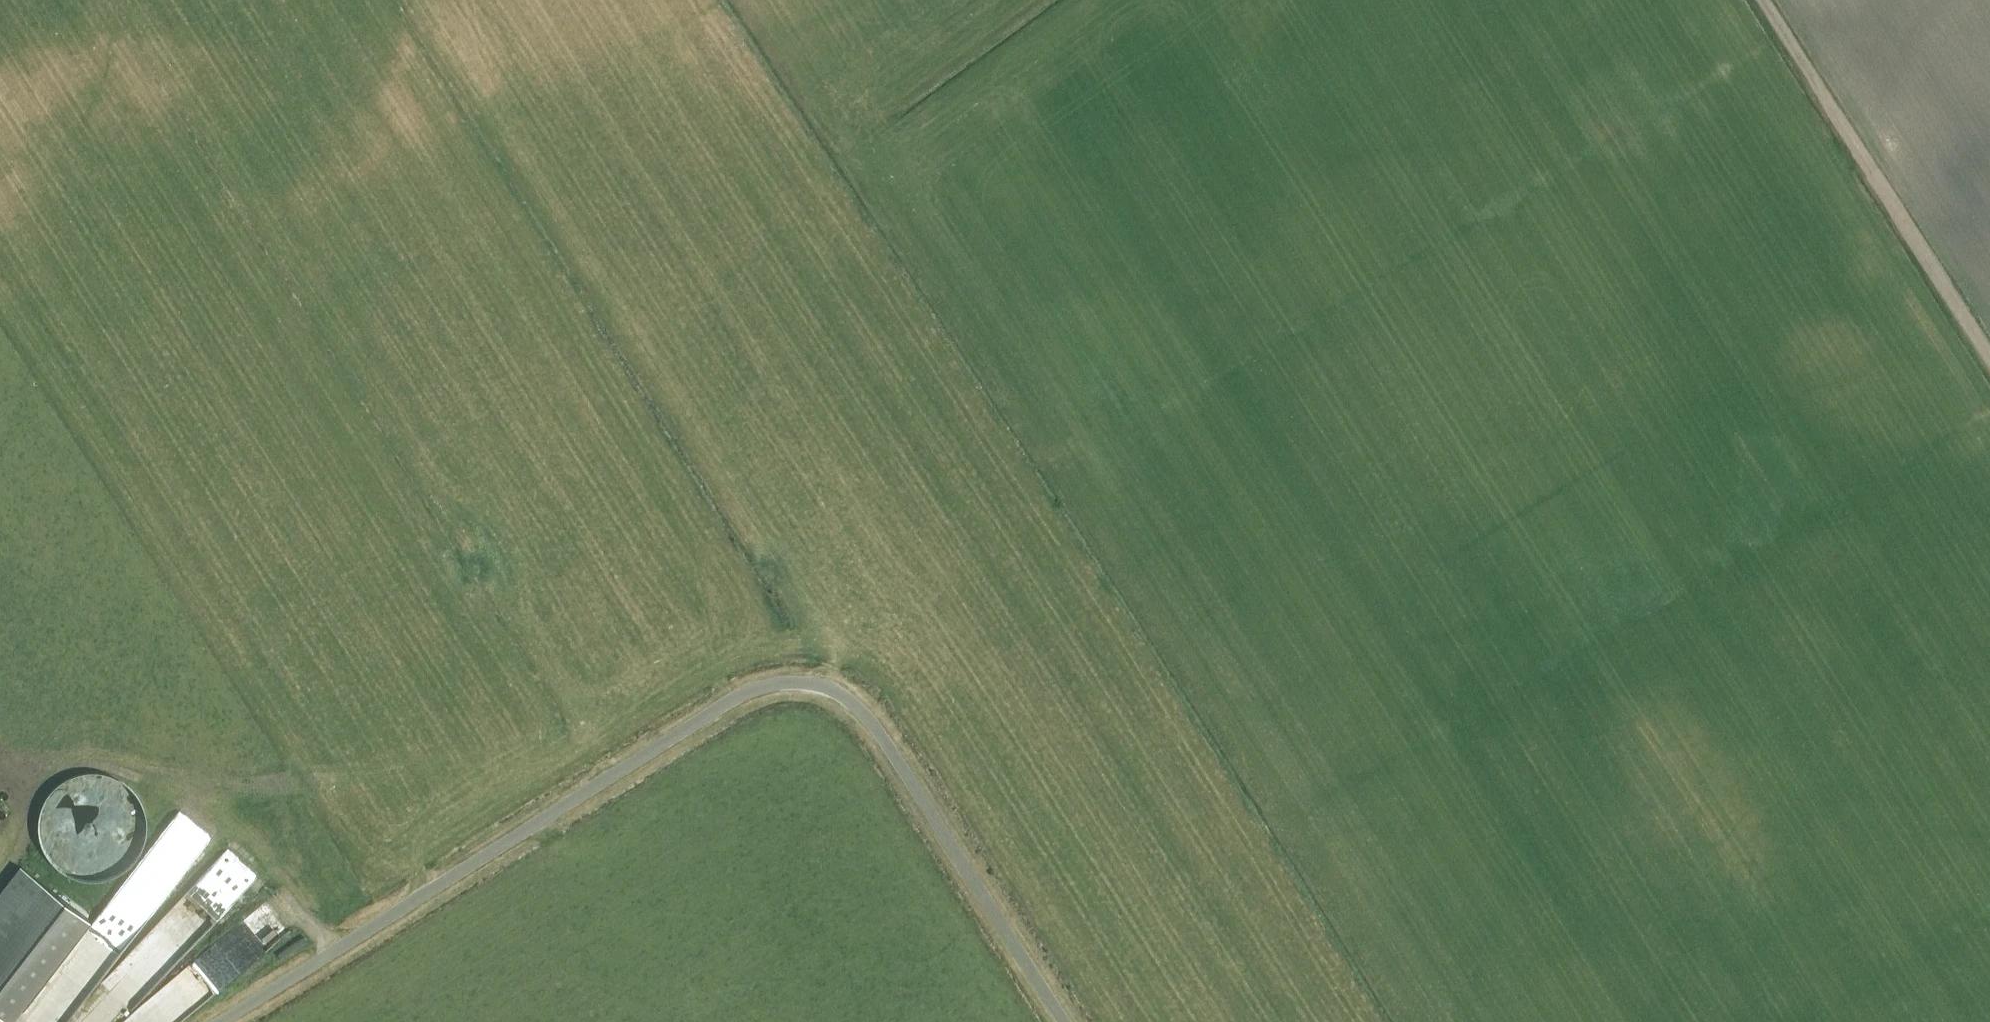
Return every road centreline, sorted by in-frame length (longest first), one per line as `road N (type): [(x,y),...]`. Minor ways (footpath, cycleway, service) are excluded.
road 1 (unclassified): [(1071,1021),(879,729),(841,692),(796,681),(757,689),(702,717),(217,1021)]

